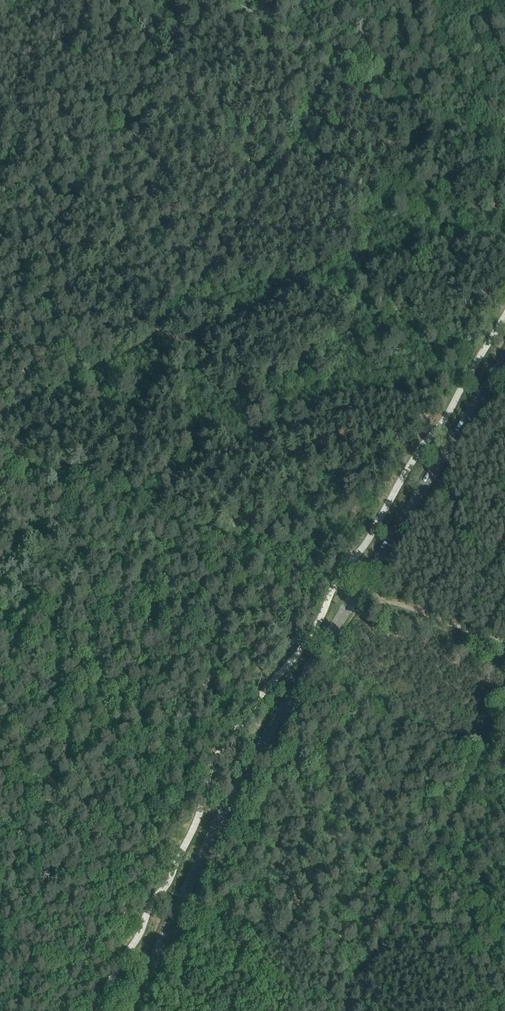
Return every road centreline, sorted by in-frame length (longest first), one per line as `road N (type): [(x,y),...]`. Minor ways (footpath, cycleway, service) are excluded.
road 1 (tertiary): [(132,1010),(259,750),(504,360)]
road 2 (track): [(212,0),(504,148)]

